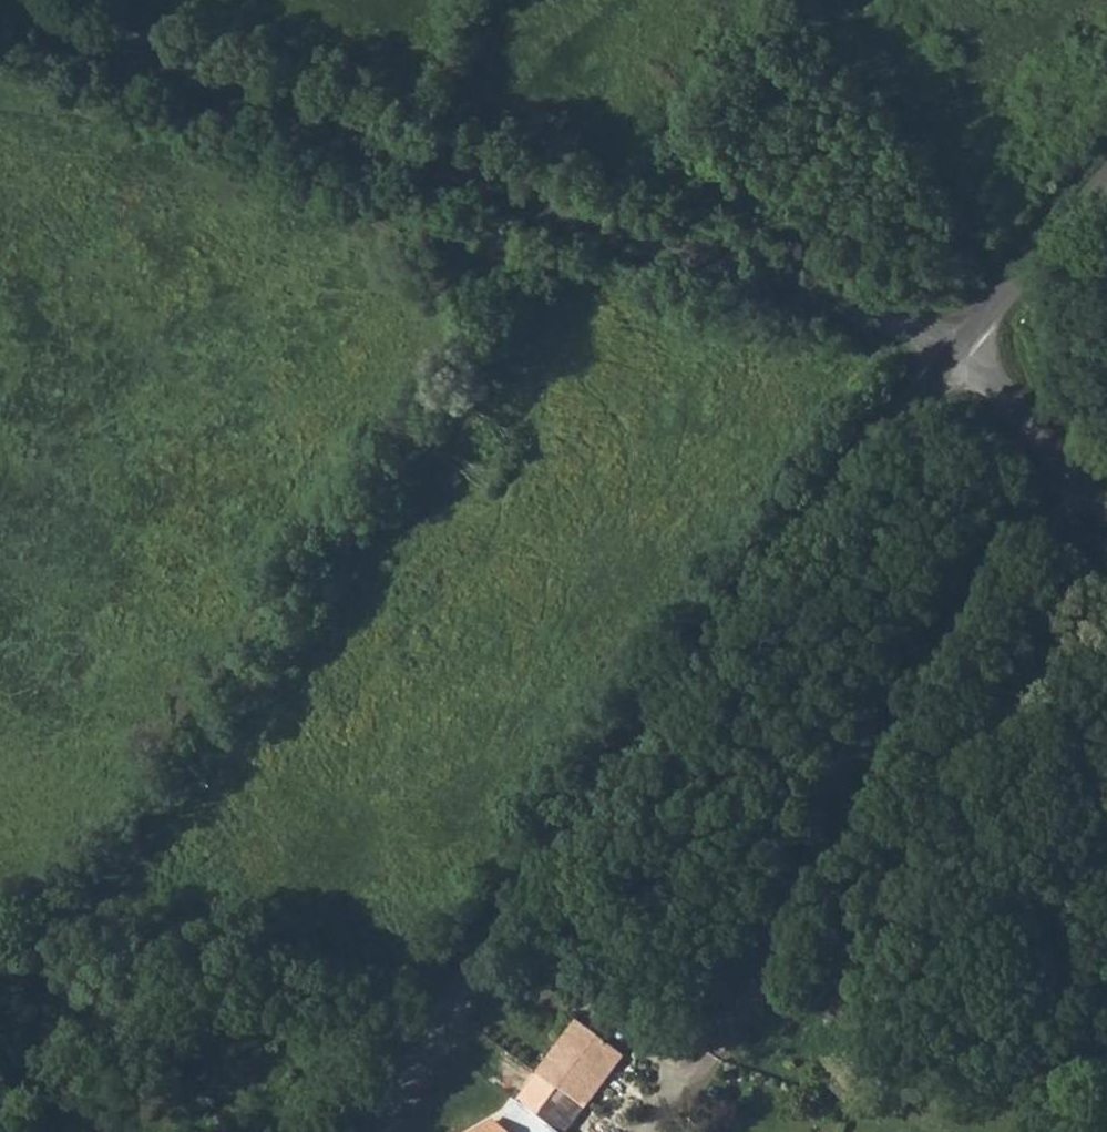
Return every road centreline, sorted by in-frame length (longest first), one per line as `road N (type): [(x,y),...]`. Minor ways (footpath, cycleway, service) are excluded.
road 1 (unclassified): [(958,353),(899,323),(0,9)]
road 2 (residential): [(366,1131),(505,920),(958,353)]
road 3 (residential): [(958,353),(1106,182)]
road 4 (unclassified): [(958,353),(1106,509)]

